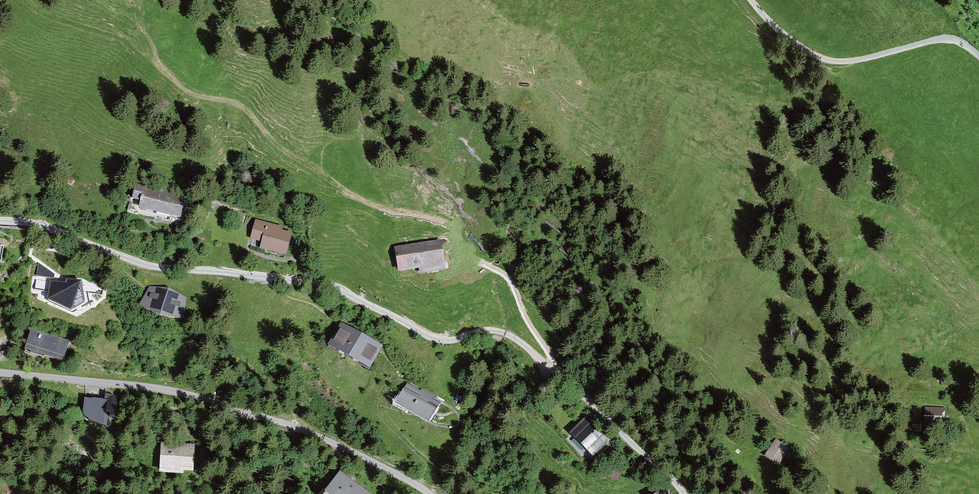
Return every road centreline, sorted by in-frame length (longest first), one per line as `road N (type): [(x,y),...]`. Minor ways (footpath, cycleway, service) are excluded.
road 1 (track): [(0,221),(47,228),(145,265),(320,286),(434,339),(501,334),(590,402),(679,493)]
road 2 (track): [(427,493),(345,449),(184,394),(0,373)]
road 3 (track): [(828,63),(914,115),(978,197)]
road 4 (track): [(828,63),(934,43),(978,62)]

